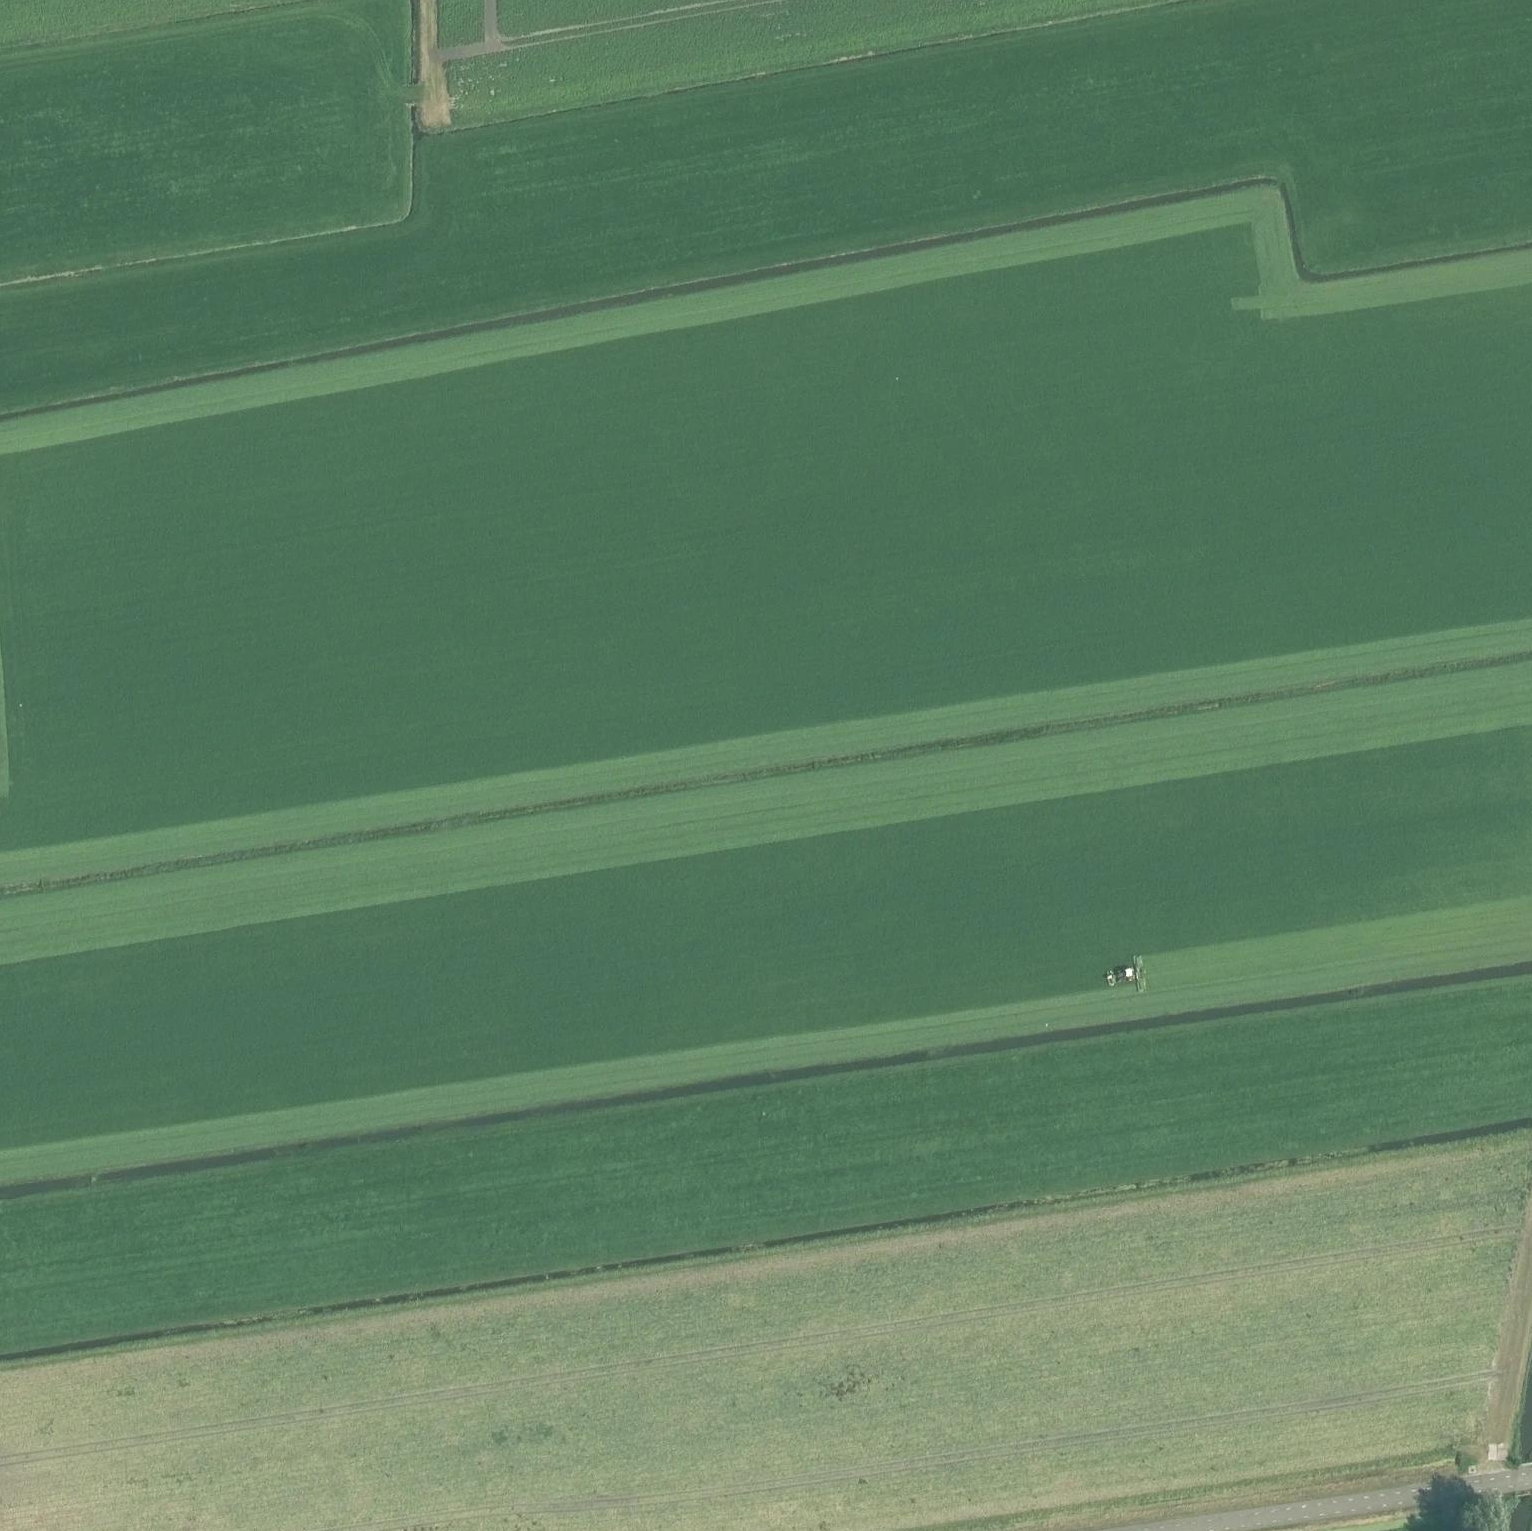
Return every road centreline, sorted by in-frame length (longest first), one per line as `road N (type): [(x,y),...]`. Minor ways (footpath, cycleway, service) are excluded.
road 1 (unclassified): [(1531,1478),(1171,1530)]

